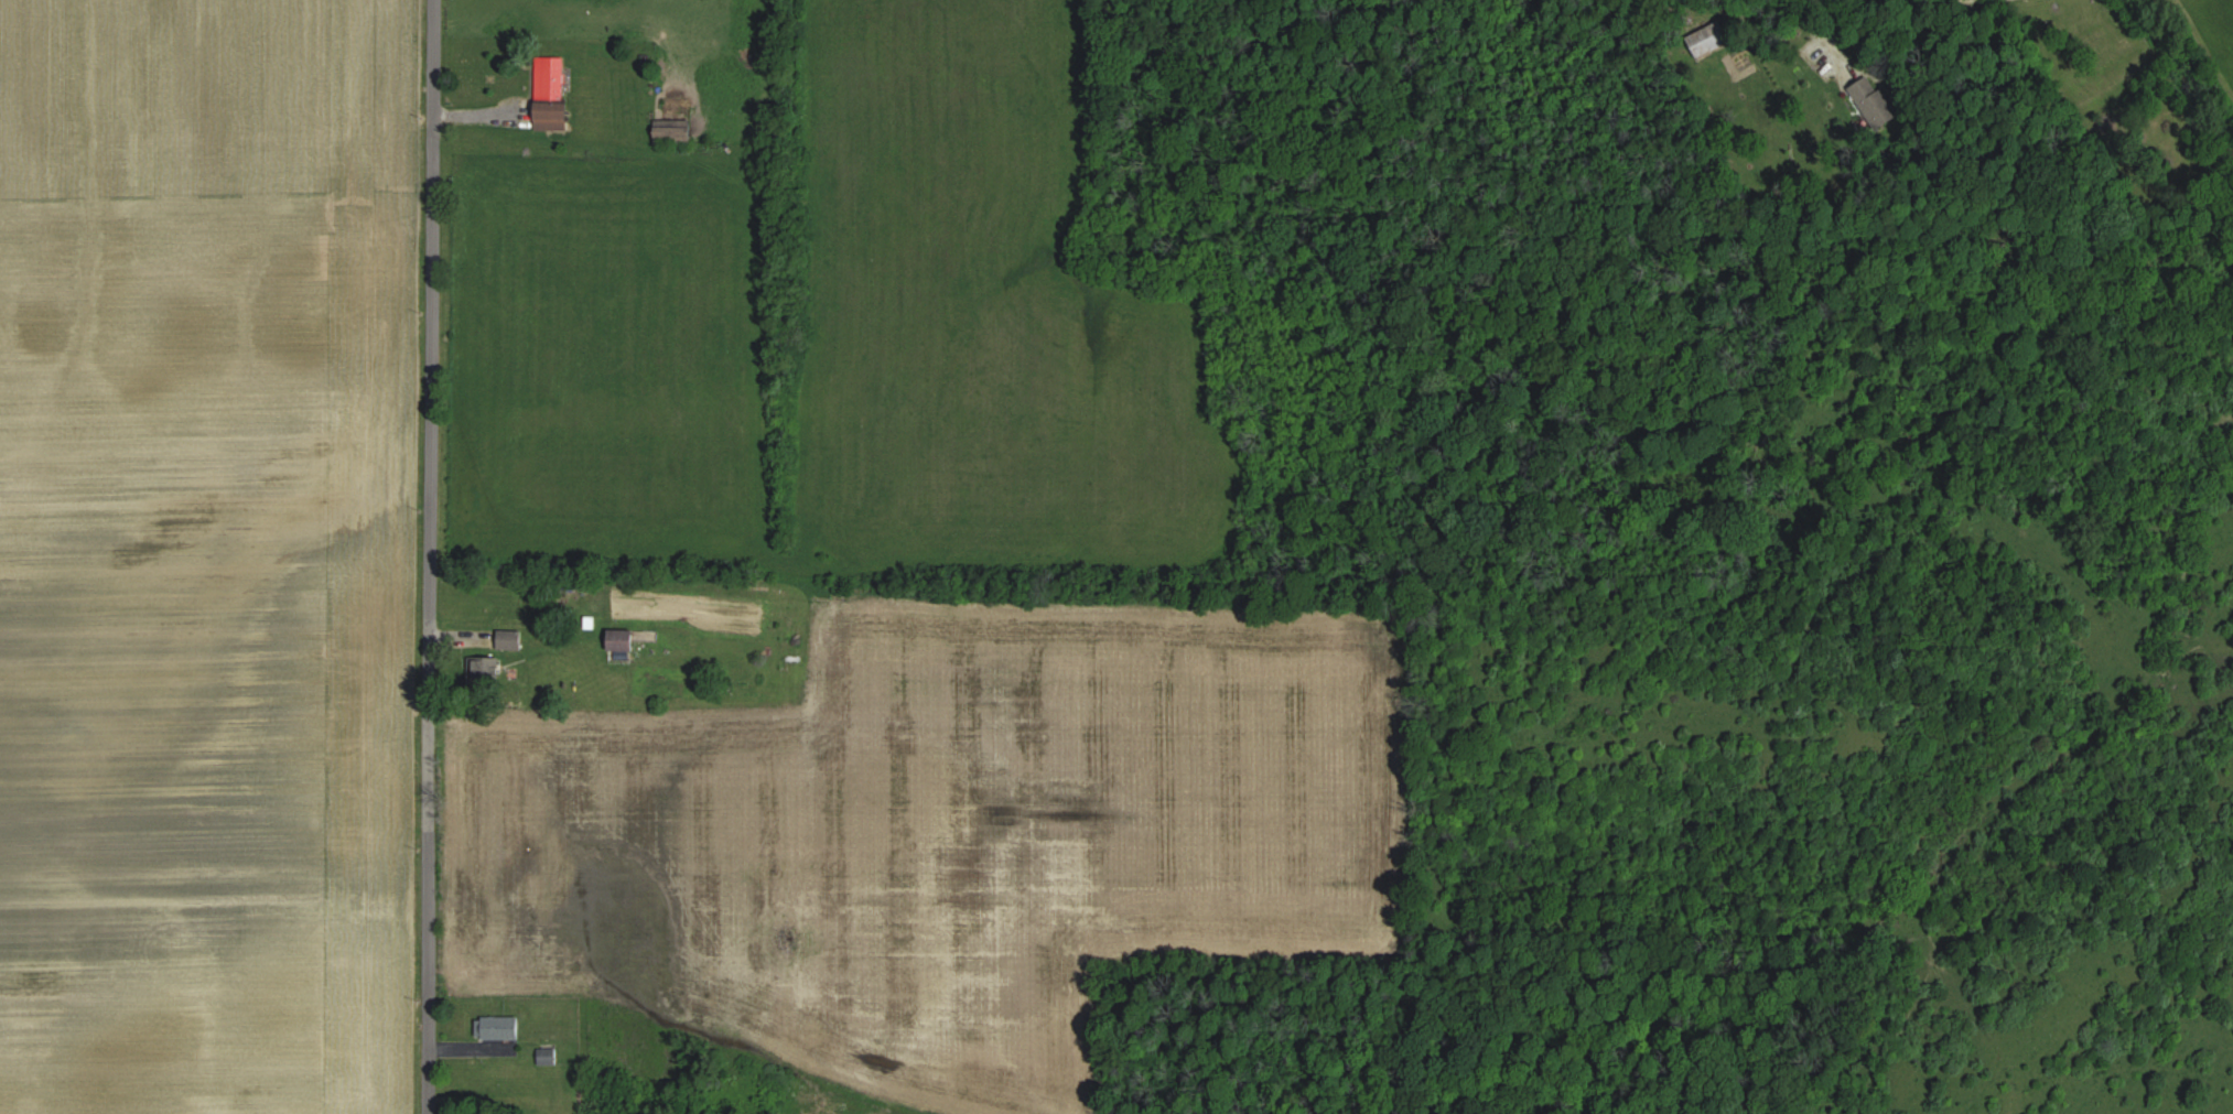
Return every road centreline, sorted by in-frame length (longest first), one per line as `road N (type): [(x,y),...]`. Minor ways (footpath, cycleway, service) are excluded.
road 1 (residential): [(430,1113),(436,0)]

